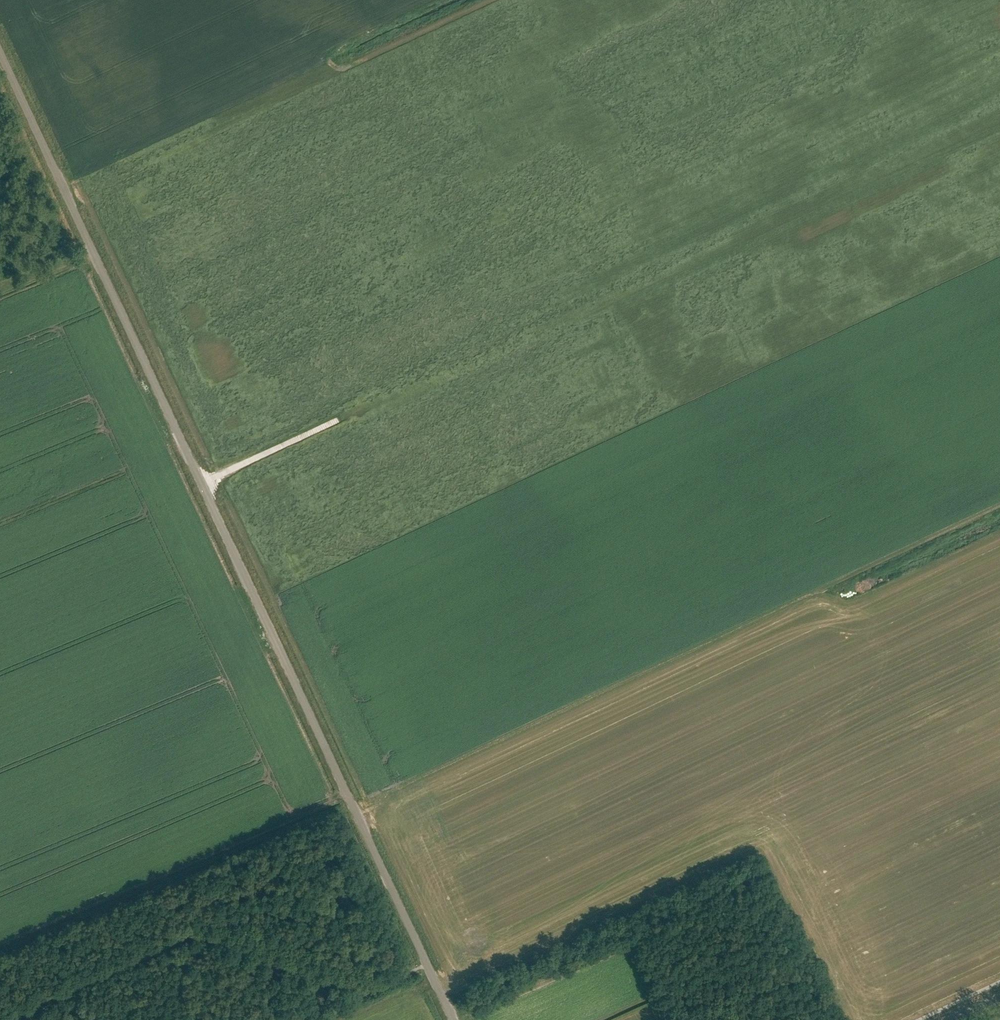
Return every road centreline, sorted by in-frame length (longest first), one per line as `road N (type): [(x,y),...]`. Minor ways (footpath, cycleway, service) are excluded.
road 1 (unclassified): [(453,1019),(0,55)]

